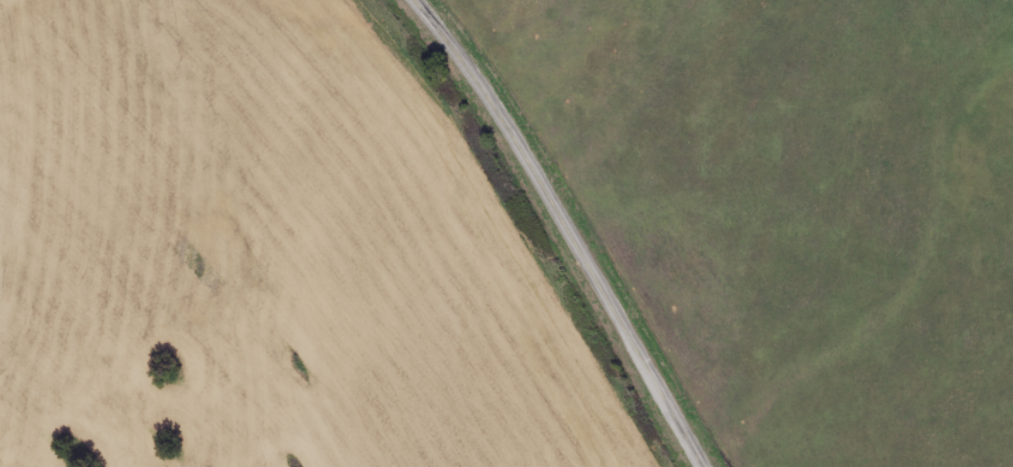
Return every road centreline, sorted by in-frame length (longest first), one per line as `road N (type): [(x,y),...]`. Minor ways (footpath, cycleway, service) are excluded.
road 1 (secondary): [(708,466),(538,170),(425,0)]

